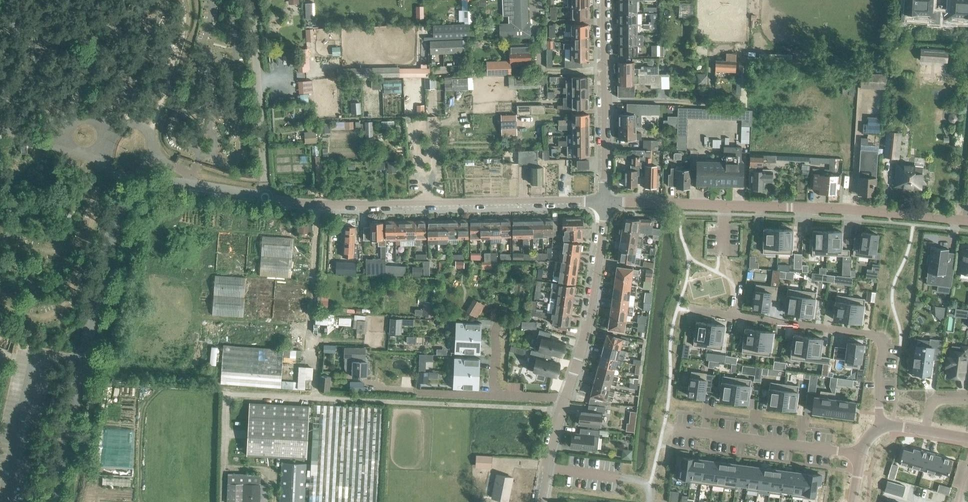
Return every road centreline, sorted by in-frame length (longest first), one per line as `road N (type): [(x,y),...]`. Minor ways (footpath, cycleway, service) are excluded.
road 1 (unclassified): [(52,501),(119,212),(137,193),(167,182),(265,197)]
road 2 (track): [(562,409),(231,396),(224,501)]
road 3 (residential): [(967,221),(604,201)]
road 4 (residential): [(604,201),(265,197)]
road 5 (residential): [(875,423),(880,336),(693,311)]
road 6 (residential): [(566,400),(590,319),(604,201)]
road 7 (residential): [(604,201),(603,0)]
road 8 (unclassified): [(265,197),(254,0)]
road 9 (residential): [(861,454),(676,429)]

